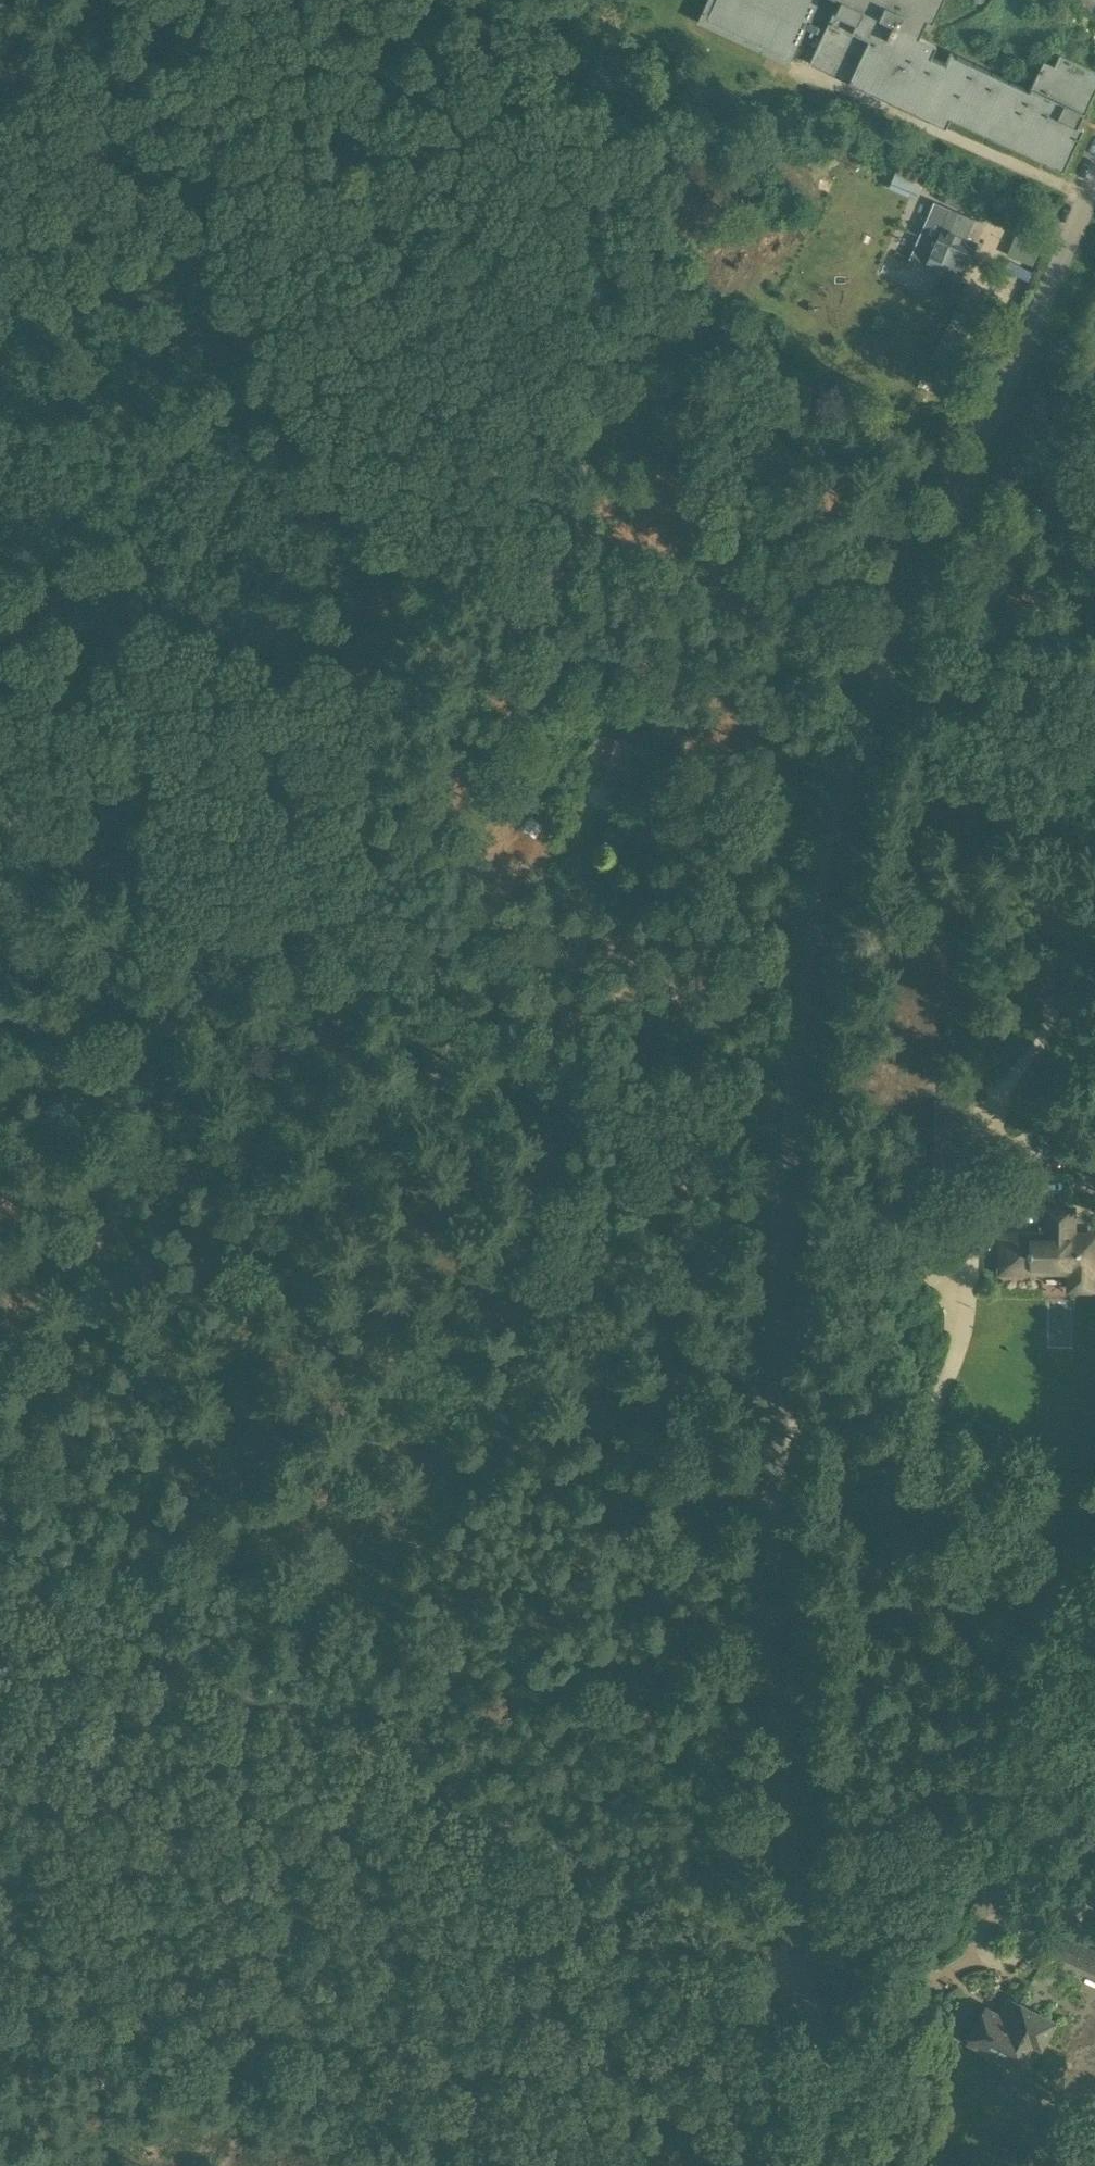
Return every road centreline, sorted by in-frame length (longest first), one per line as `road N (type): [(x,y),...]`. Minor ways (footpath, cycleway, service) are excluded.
road 1 (unclassified): [(809,2165),(817,2104),(787,1827),(772,1566),(775,1366),(804,1001),(834,820),(862,732),(1094,182)]
road 2 (track): [(57,39),(112,59),(384,201),(1094,533)]
road 3 (track): [(800,1964),(759,1951),(0,1570)]
road 4 (track): [(0,813),(430,1035),(787,1203)]
road 5 (track): [(384,201),(62,844),(0,943)]
road 6 (track): [(600,2165),(0,1989)]
road 7 (track): [(817,2132),(833,2103),(879,2059),(914,1975),(1094,1632)]

